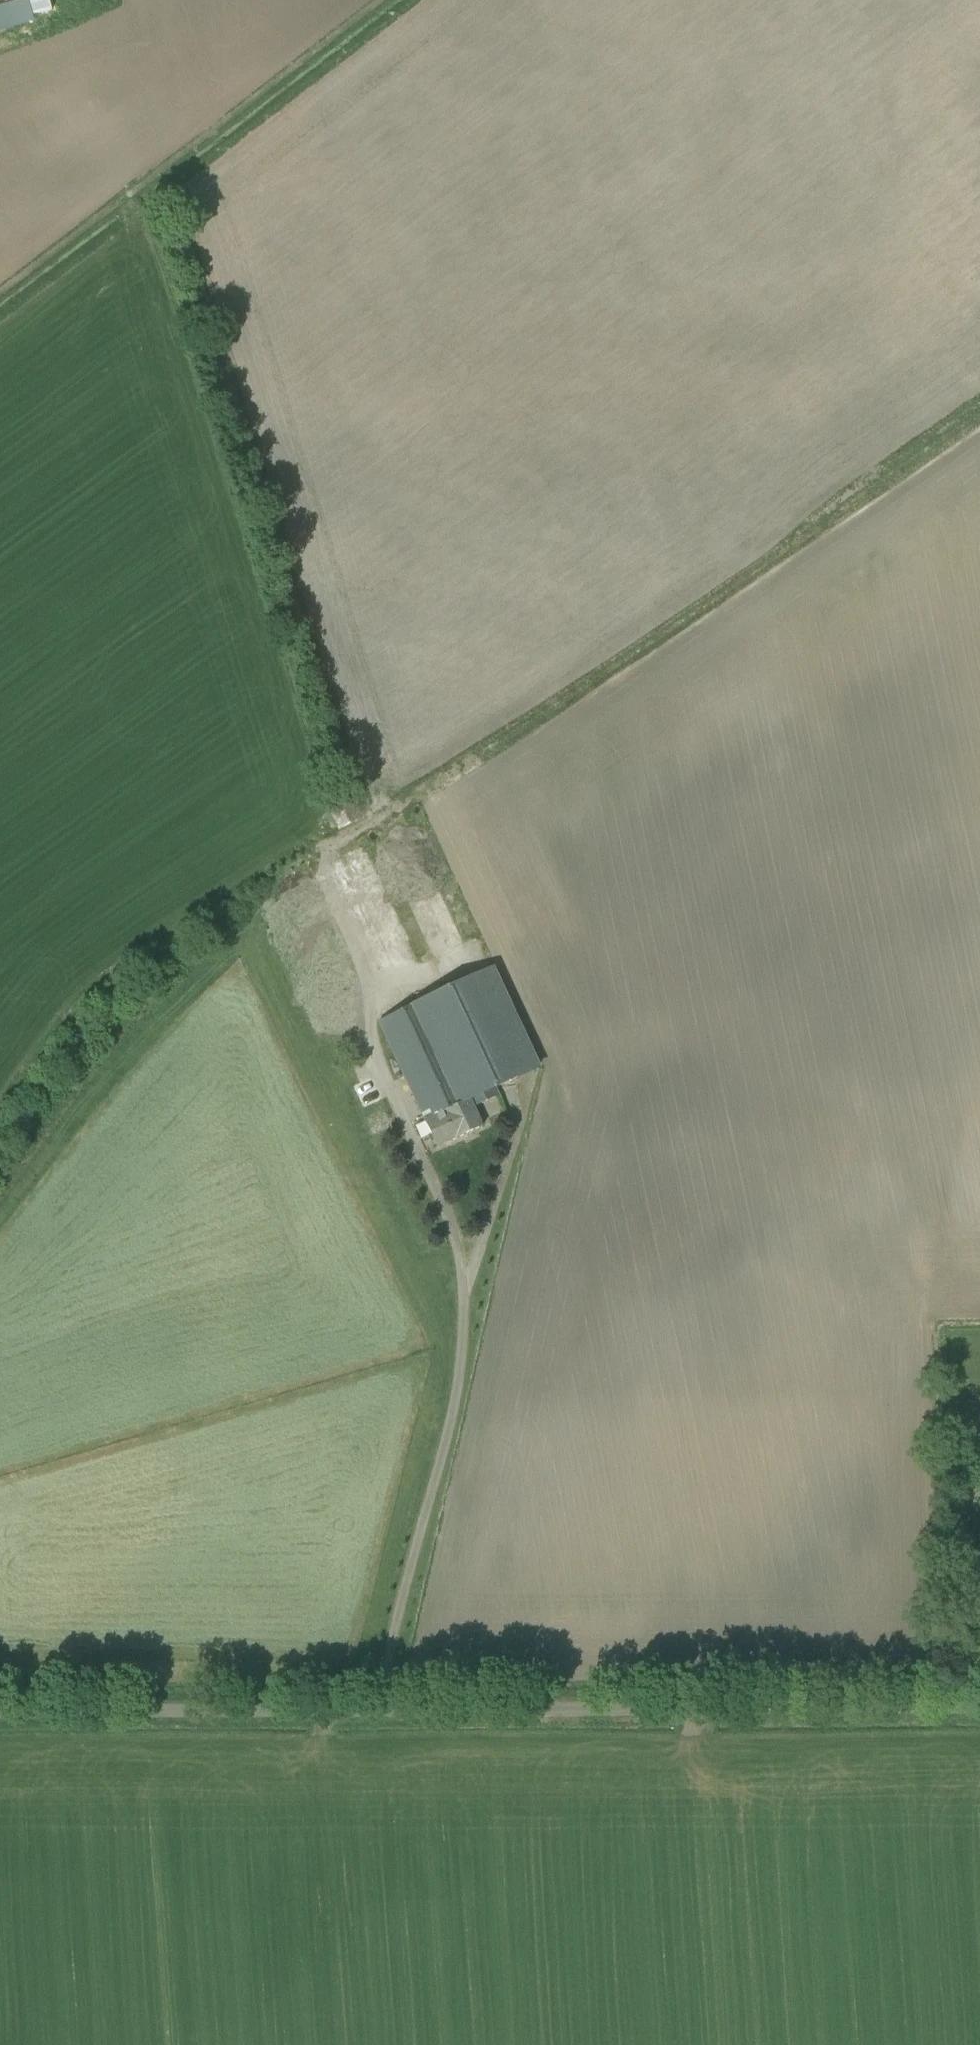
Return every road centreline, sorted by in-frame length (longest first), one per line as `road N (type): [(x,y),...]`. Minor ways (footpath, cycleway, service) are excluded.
road 1 (unclassified): [(0,1714),(979,1710)]

